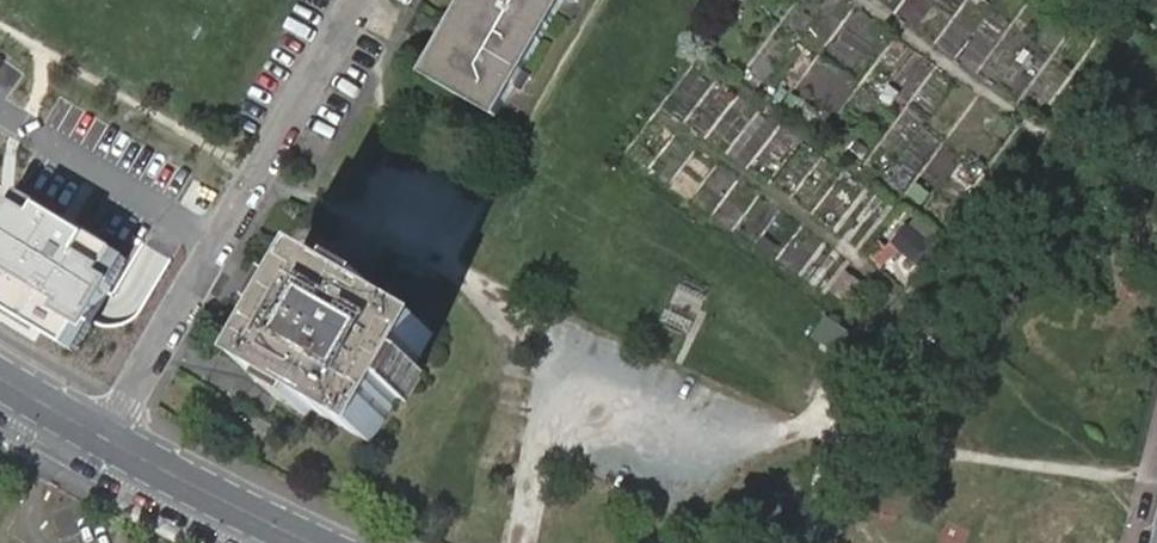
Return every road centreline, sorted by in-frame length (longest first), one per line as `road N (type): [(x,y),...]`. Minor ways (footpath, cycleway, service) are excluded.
road 1 (residential): [(103,437),(355,0)]
road 2 (tertiary): [(103,437),(309,542)]

